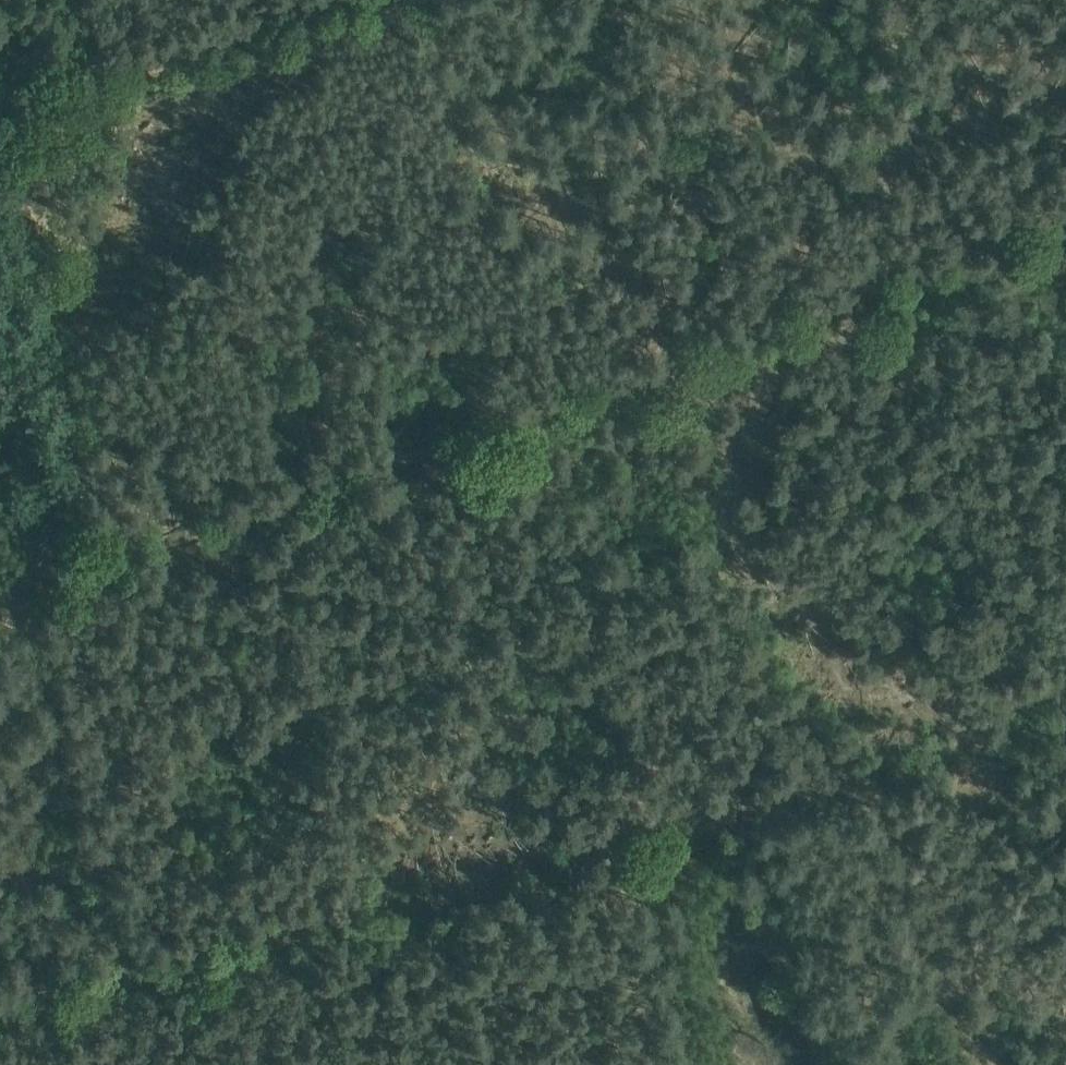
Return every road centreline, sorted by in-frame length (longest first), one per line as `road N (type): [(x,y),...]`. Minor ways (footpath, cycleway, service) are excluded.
road 1 (track): [(303,0),(0,105)]

